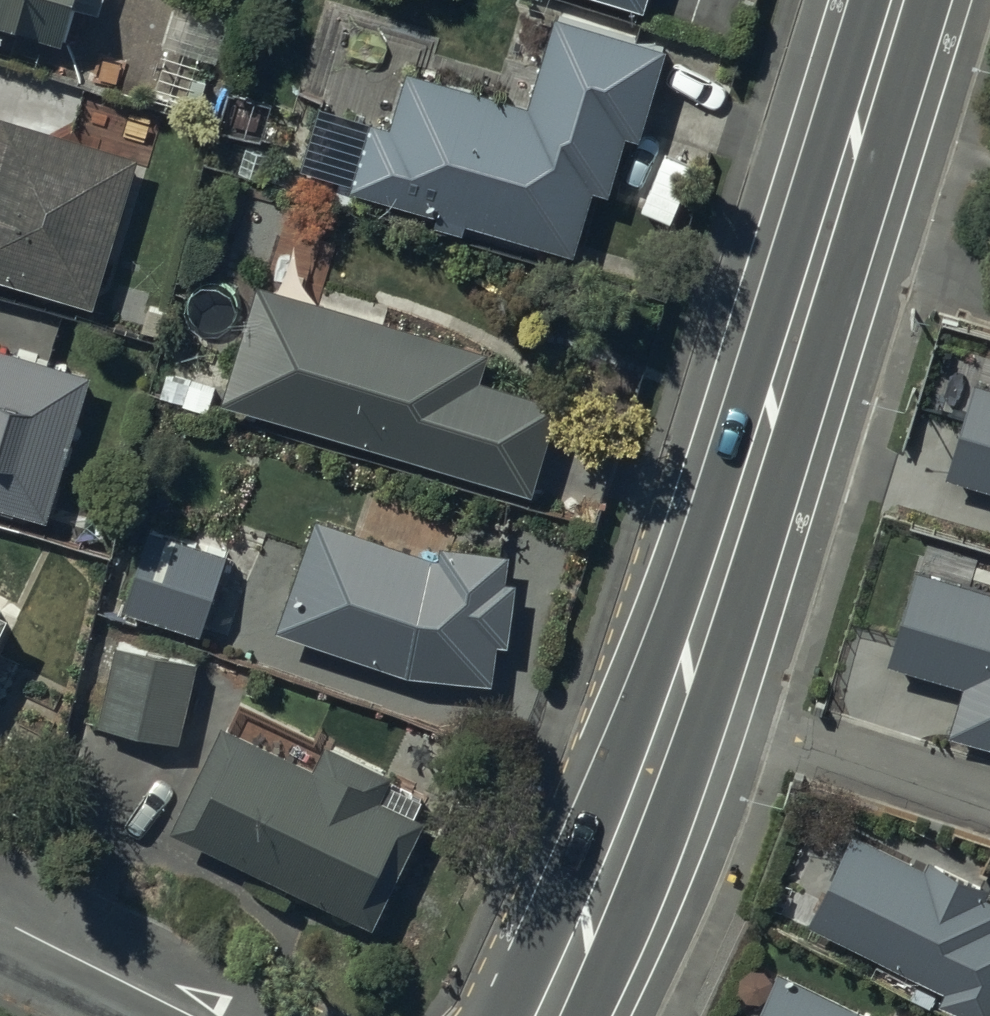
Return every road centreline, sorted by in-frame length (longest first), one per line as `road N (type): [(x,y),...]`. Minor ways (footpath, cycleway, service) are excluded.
road 1 (secondary): [(827,242),(678,696)]
road 2 (secondary): [(678,696),(546,1015)]
road 3 (residential): [(678,696),(989,797)]
road 4 (secondary): [(899,0),(827,242)]
road 5 (residential): [(0,920),(192,1015)]
road 6 (residential): [(827,242),(989,291)]

